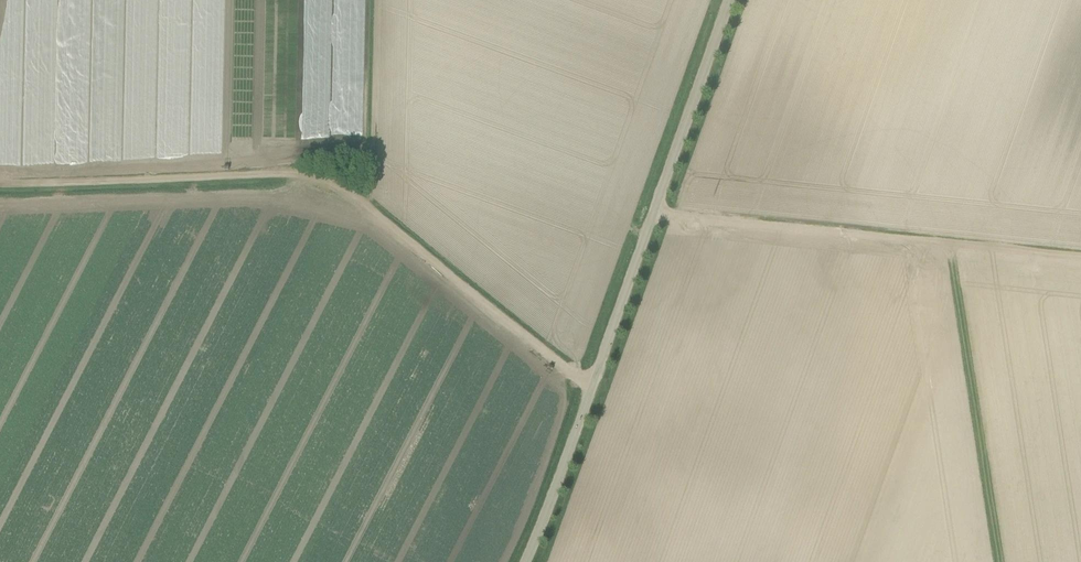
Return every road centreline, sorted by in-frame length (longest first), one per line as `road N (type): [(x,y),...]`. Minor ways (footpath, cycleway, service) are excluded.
road 1 (track): [(0,172),(286,170),(349,193),(592,388)]
road 2 (unclassified): [(526,561),(729,0)]
road 3 (track): [(1004,561),(955,244)]
road 4 (track): [(656,210),(955,244)]
road 5 (track): [(382,0),(381,153),(367,207)]
road 6 (track): [(955,244),(1080,257)]

